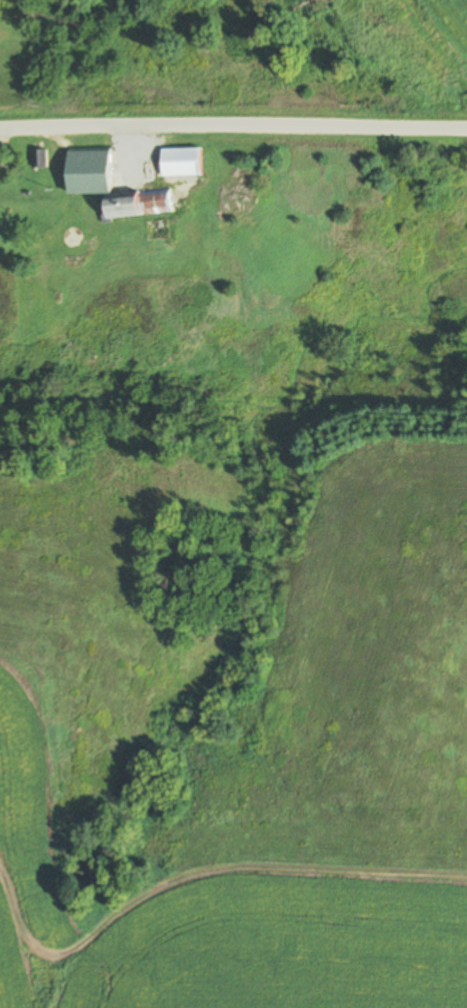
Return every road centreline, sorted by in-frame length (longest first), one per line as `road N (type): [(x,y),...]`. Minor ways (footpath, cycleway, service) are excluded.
road 1 (residential): [(466,133),(0,138)]

